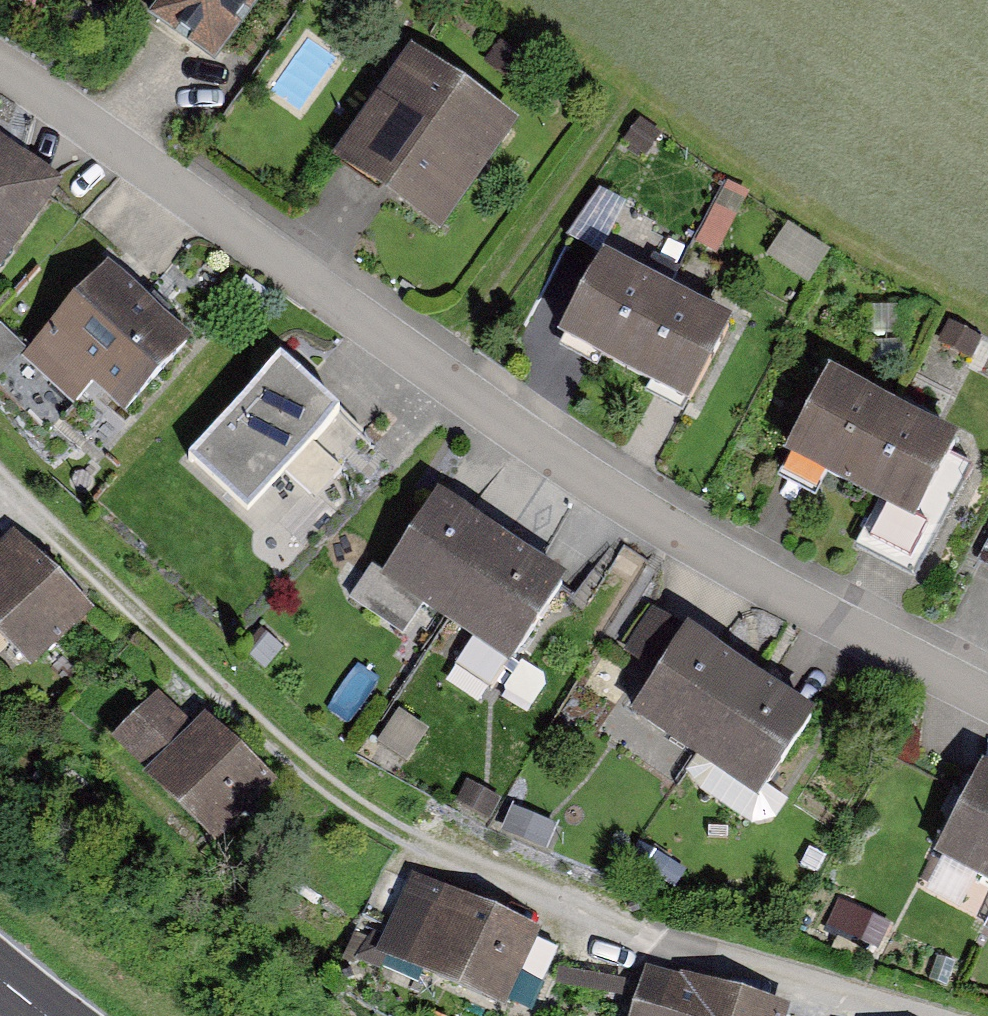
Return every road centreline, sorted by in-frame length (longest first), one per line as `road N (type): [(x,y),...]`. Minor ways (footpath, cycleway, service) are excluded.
road 1 (residential): [(987,698),(833,620),(541,446),(0,62)]
road 2 (track): [(439,372),(636,83)]

